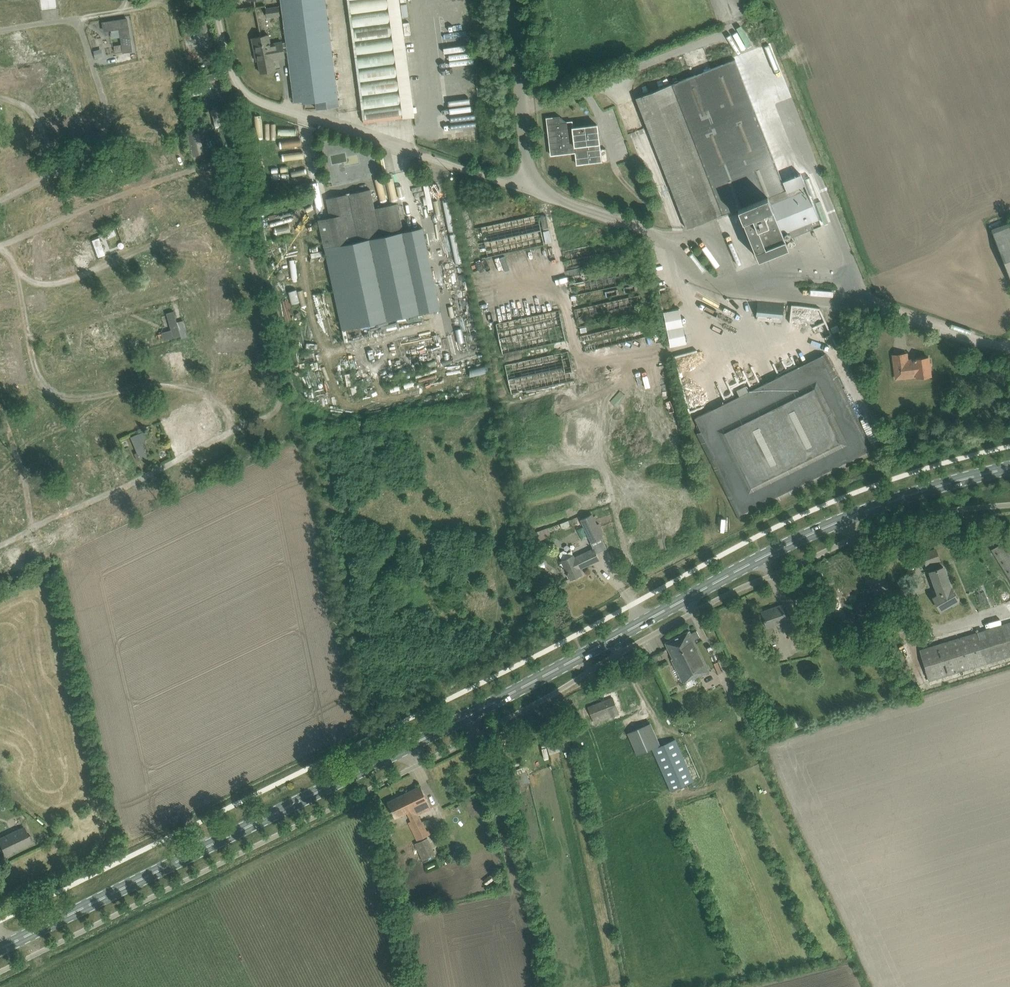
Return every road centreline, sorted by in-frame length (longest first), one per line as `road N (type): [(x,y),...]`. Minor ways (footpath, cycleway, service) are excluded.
road 1 (primary): [(0,949),(748,565),(863,513),(1009,469)]
road 2 (unclassified): [(1009,349),(882,308),(710,286),(678,243),(531,191)]
road 3 (unclassified): [(531,191),(256,100),(230,70),(215,0)]
road 4 (track): [(236,430),(221,403),(192,388),(48,398),(13,255),(0,245)]
road 5 (unclassified): [(531,191),(512,0)]

